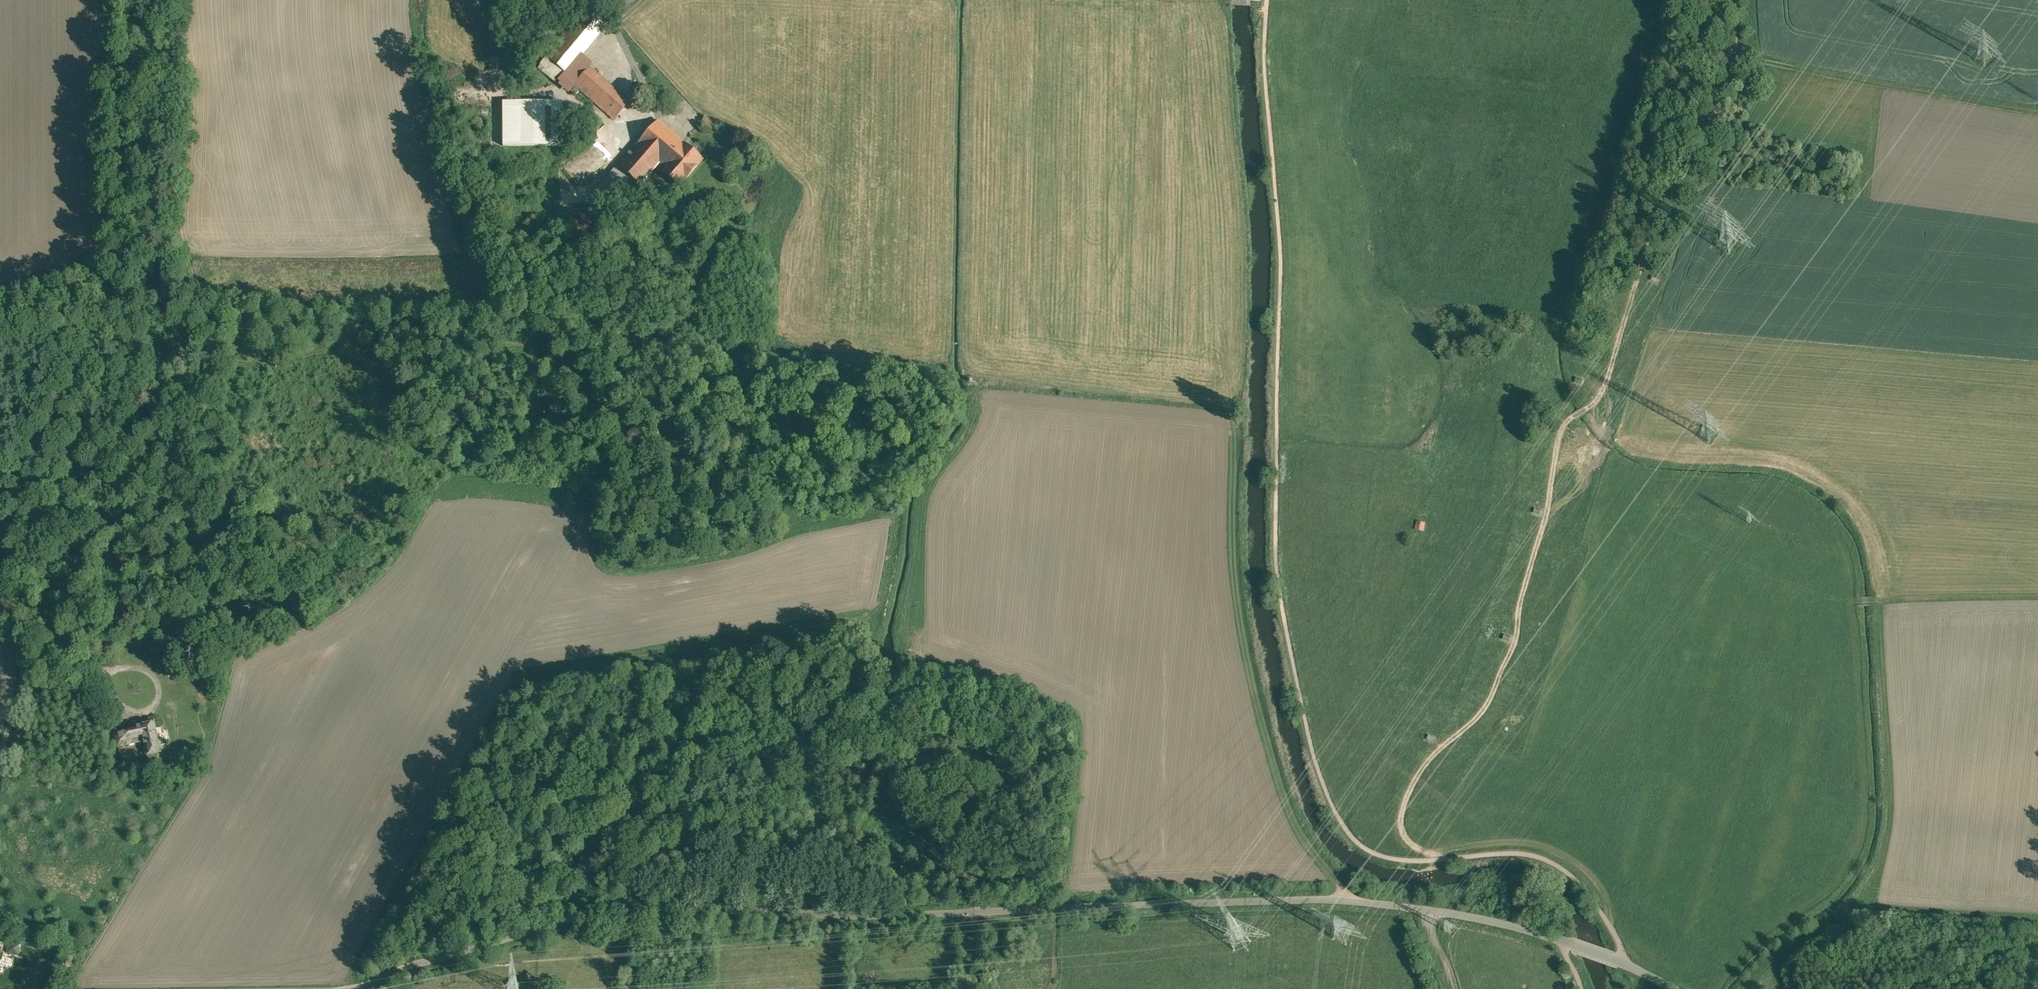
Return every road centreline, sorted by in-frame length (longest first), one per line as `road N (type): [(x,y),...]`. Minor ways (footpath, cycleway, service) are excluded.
road 1 (unclassified): [(1678,988),(1529,929),(1310,900),(984,913),(672,911),(558,922),(328,987),(246,988)]
road 2 (track): [(1405,861),(1400,823),(1419,775),(1482,714),(1516,643),(1560,440),(1573,417)]

